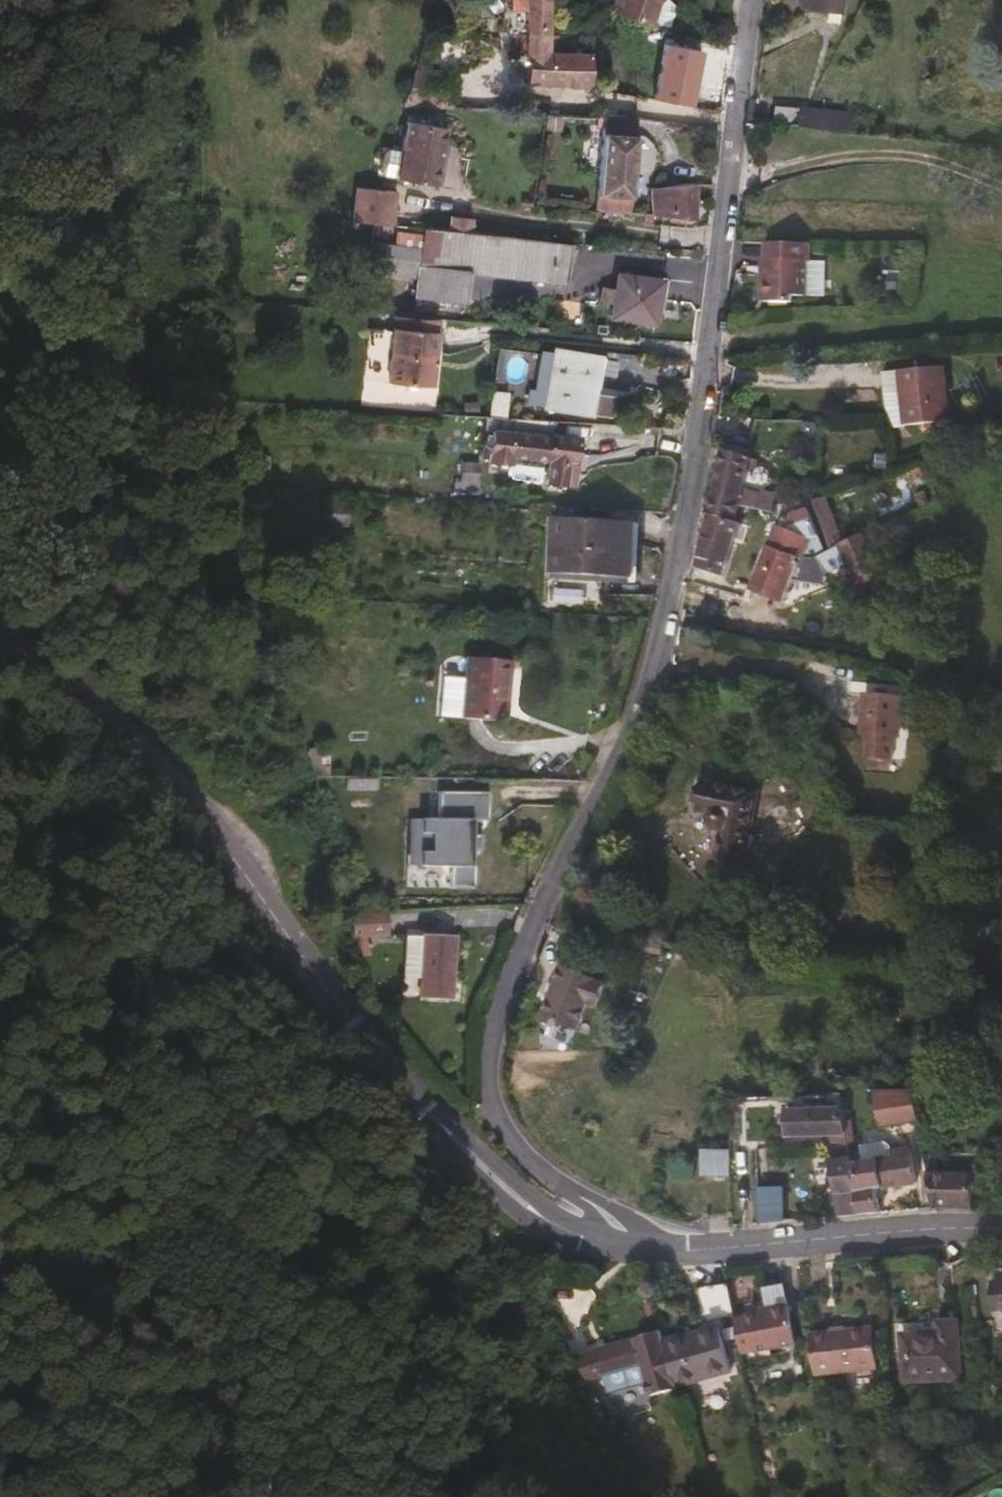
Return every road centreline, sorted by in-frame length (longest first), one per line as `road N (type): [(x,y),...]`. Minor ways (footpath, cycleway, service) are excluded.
road 1 (unclassified): [(753,0),(697,452),(657,666),(635,731),(539,911),(502,1006),(491,1063),(498,1120),(514,1144),(641,1247)]
road 2 (tertiary): [(297,948),(428,1111),(540,1217),(641,1247)]
road 3 (tertiary): [(297,948),(186,796),(53,673),(0,640)]
road 4 (tertiary): [(641,1247),(725,1249),(1001,1229)]

